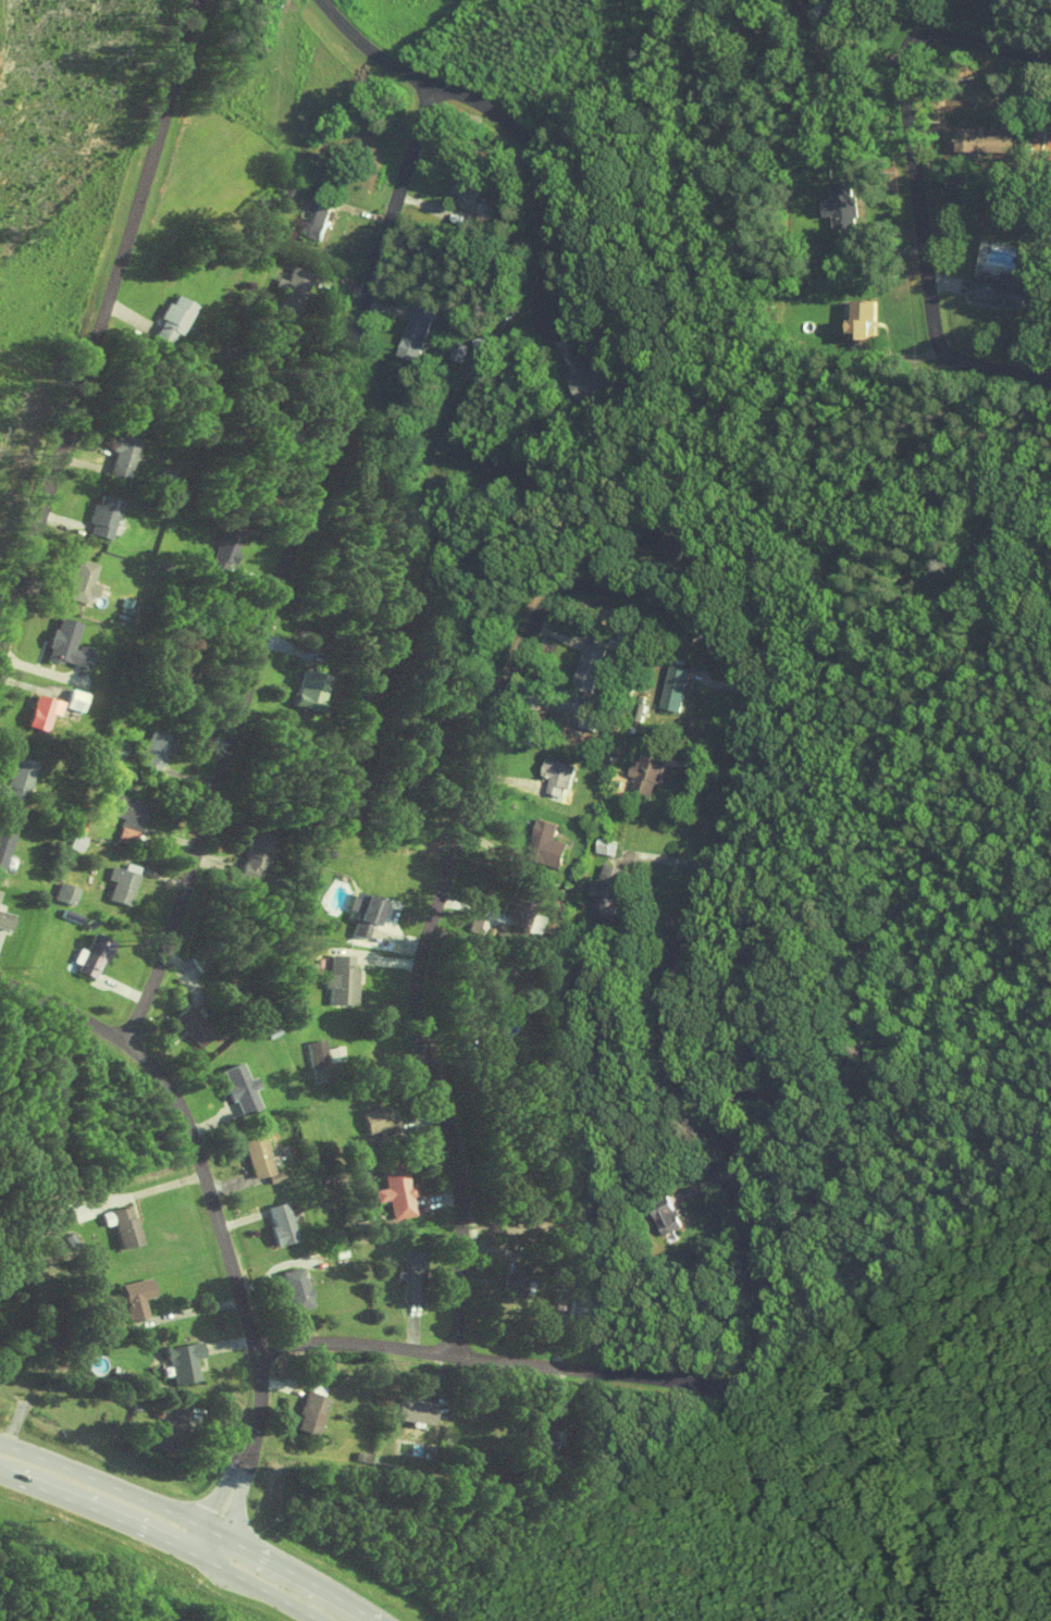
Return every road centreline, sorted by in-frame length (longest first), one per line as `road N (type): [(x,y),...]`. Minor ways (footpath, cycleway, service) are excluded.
road 1 (residential): [(459,1352),(462,1212),(418,1012),(419,967),(523,641),(544,602),(567,591),(604,591),(701,627),(735,661),(752,709),(742,775),(677,977),(675,1032),(738,1162),(764,1239),(768,1345),(753,1374),(726,1385)]
road 2 (residential): [(125,1042),(164,954),(432,84)]
road 3 (residential): [(0,980),(81,1016),(157,1069),(177,1098),(197,1151),(256,1352),(258,1411),(201,1557)]
road 4 (residential): [(203,0),(0,644)]
road 5 (residential): [(1050,379),(967,360),(948,343),(935,314),(902,88),(915,42),(940,39),(1050,61)]
road 6 (residential): [(726,1385),(316,1341),(256,1352)]
road 7 (residential): [(544,331),(549,214),(528,144),(495,114),(370,53),(320,0)]
road 8 (trunk): [(214,1532),(0,1443)]
road 9 (trunk): [(0,1473),(201,1557)]
road 10 (trunk): [(376,1620),(214,1532)]
road 11 (trunk): [(201,1557),(320,1620)]

